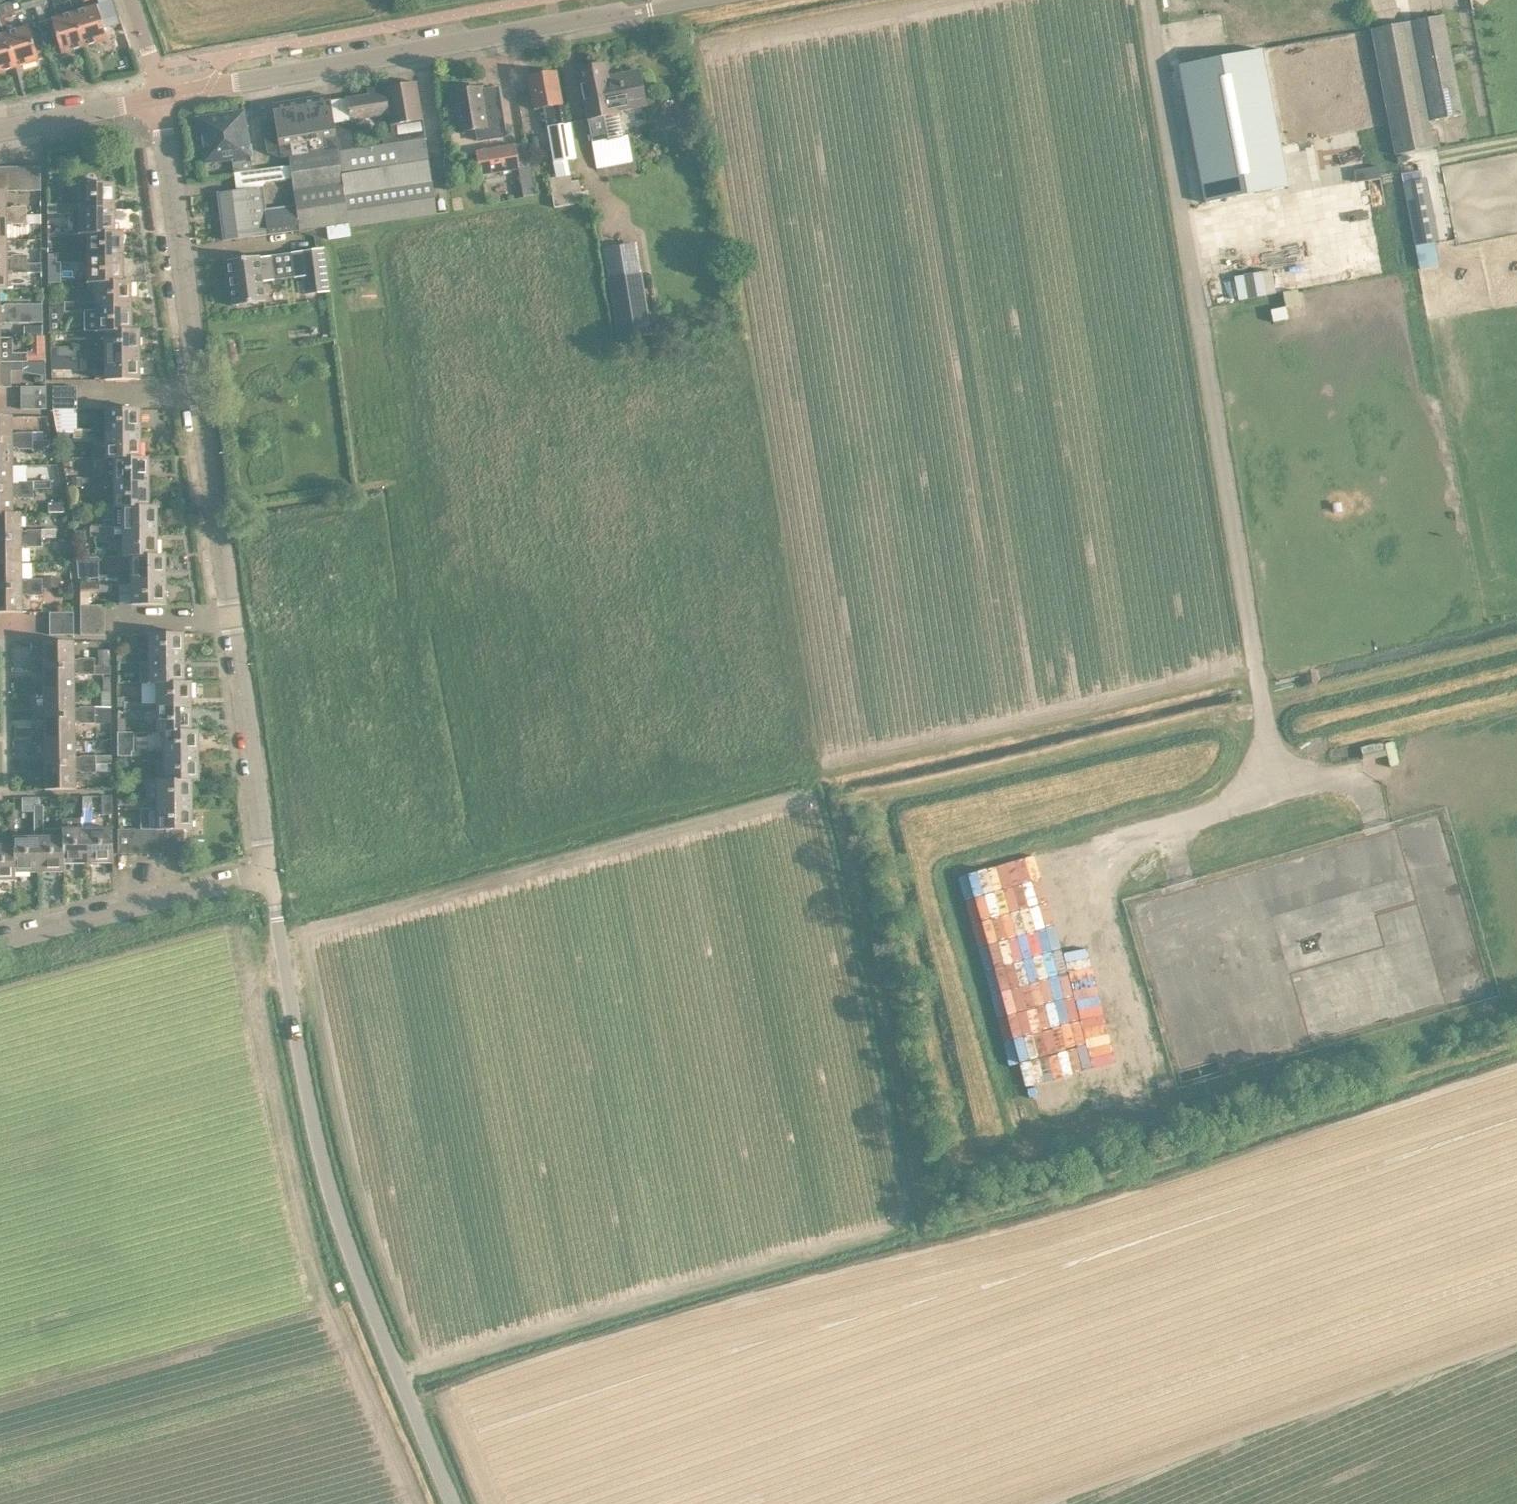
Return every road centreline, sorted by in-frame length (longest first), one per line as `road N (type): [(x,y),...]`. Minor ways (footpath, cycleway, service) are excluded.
road 1 (residential): [(265,868),(152,95)]
road 2 (unclassified): [(453,1503),(379,1331),(322,1166),(270,898)]
road 3 (tertiary): [(152,95),(647,6)]
road 4 (residential): [(265,868),(0,938)]
road 5 (tertiary): [(0,128),(152,95)]

